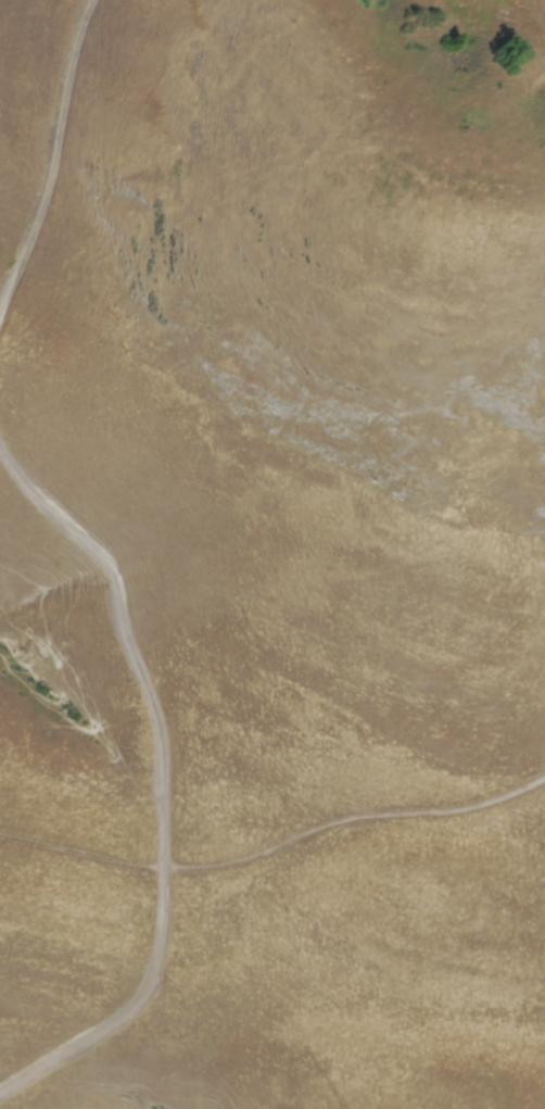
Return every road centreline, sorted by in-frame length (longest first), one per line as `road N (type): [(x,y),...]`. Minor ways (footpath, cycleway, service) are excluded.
road 1 (track): [(544,783),(465,815),(340,824),(278,850),(168,870),(159,716),(123,619),(116,576),(17,476),(0,444)]
road 2 (track): [(0,1084),(129,1010),(156,971),(168,870),(0,834)]
road 3 (track): [(0,318),(54,181),(68,81),(93,0)]

